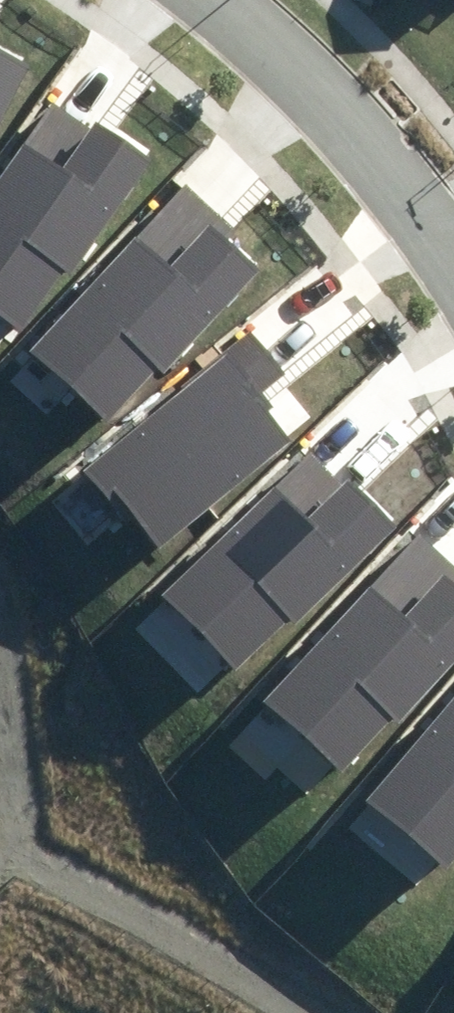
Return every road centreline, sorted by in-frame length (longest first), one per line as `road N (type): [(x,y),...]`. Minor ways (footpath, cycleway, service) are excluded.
road 1 (track): [(304,1012),(20,852),(0,858)]
road 2 (residential): [(449,235),(293,50),(233,0)]
road 3 (track): [(20,852),(14,740),(0,677)]

